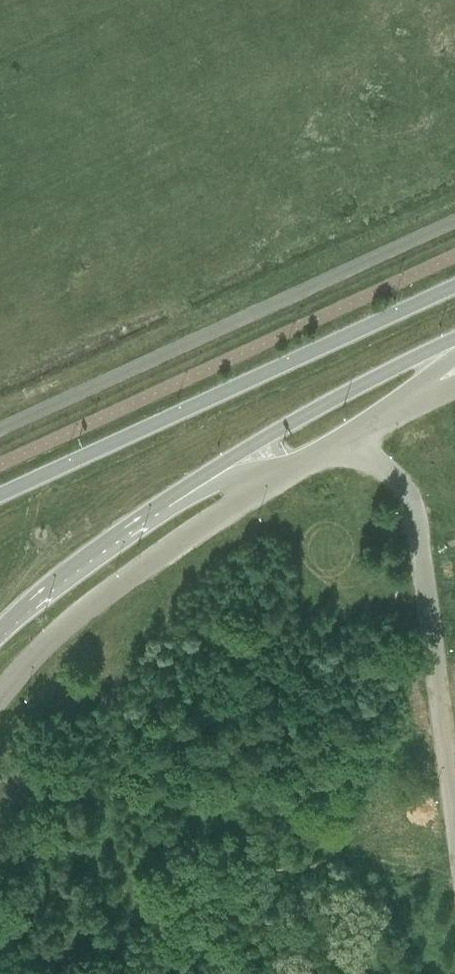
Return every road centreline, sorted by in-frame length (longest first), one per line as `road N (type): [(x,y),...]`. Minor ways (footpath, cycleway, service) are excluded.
road 1 (secondary): [(454,290),(0,498)]
road 2 (unclassified): [(0,700),(84,614),(343,445)]
road 3 (unclassified): [(343,445),(395,482),(413,514),(454,829)]
road 4 (secondary): [(197,486),(319,409),(454,346)]
road 5 (secondary): [(0,636),(78,569),(197,486)]
road 6 (unclassified): [(197,486),(343,445)]
road 7 (unclassified): [(343,445),(454,364)]
road 8 (unclassified): [(343,445),(454,391)]

